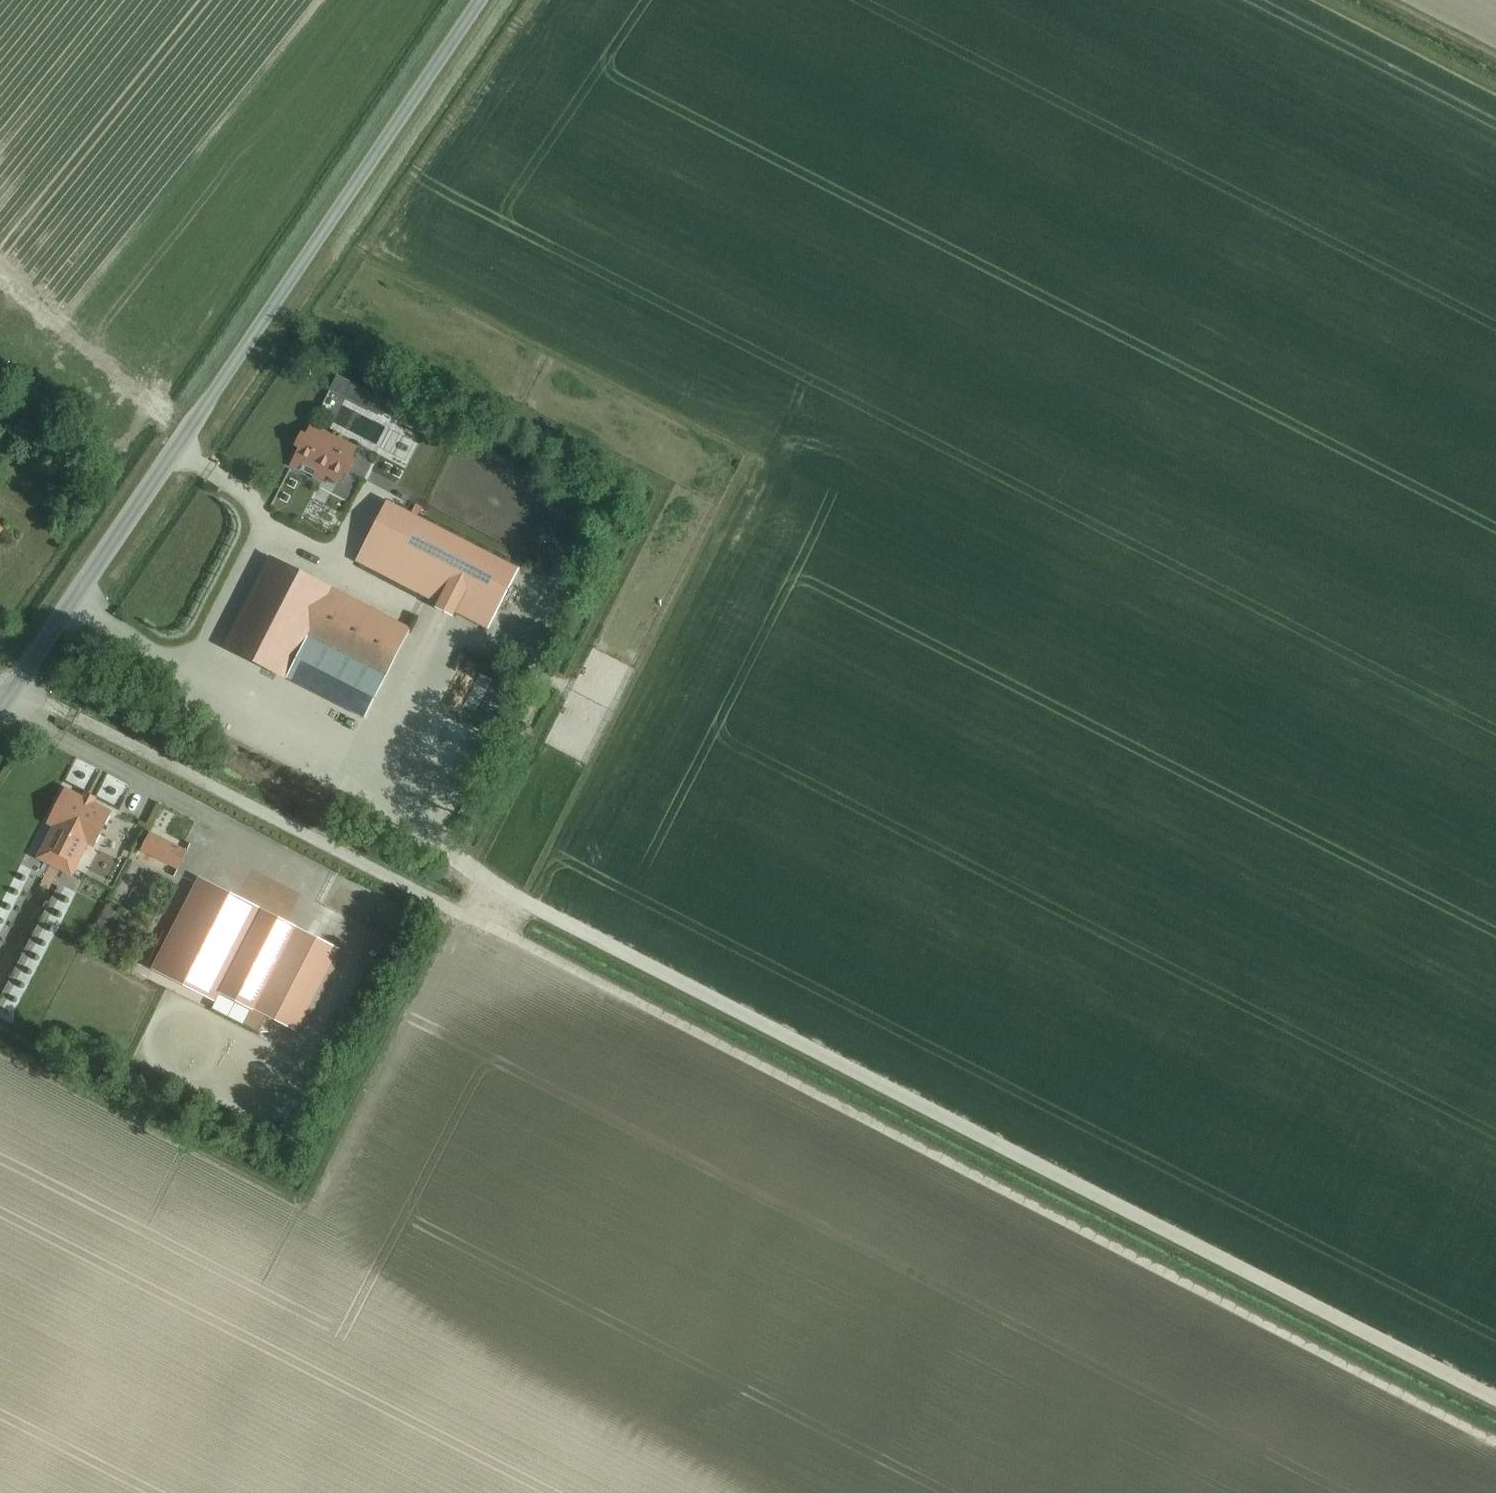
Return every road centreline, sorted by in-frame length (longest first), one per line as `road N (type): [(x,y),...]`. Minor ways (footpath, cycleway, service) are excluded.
road 1 (unclassified): [(0,713),(482,0)]

